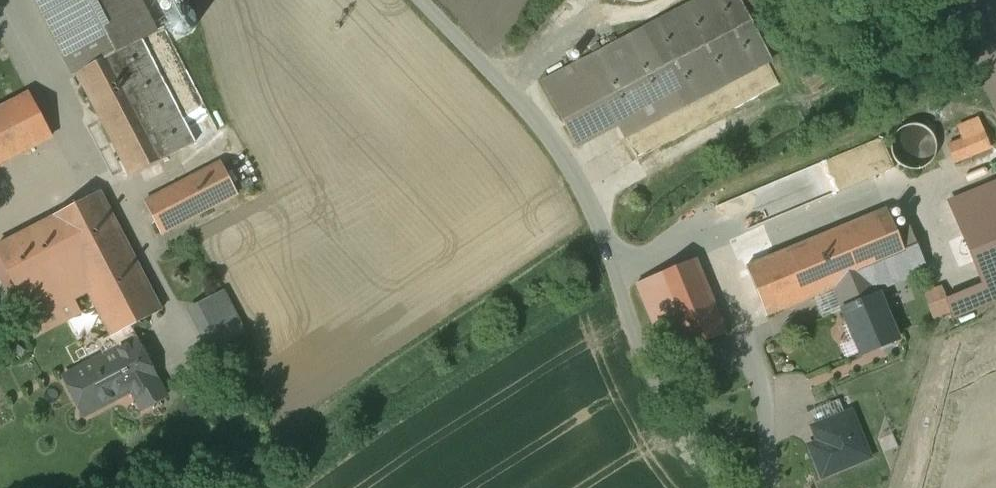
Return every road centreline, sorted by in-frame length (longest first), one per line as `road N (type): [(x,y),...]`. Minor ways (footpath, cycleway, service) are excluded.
road 1 (unclassified): [(726,487),(662,389),(571,160),(522,93),(429,0)]

